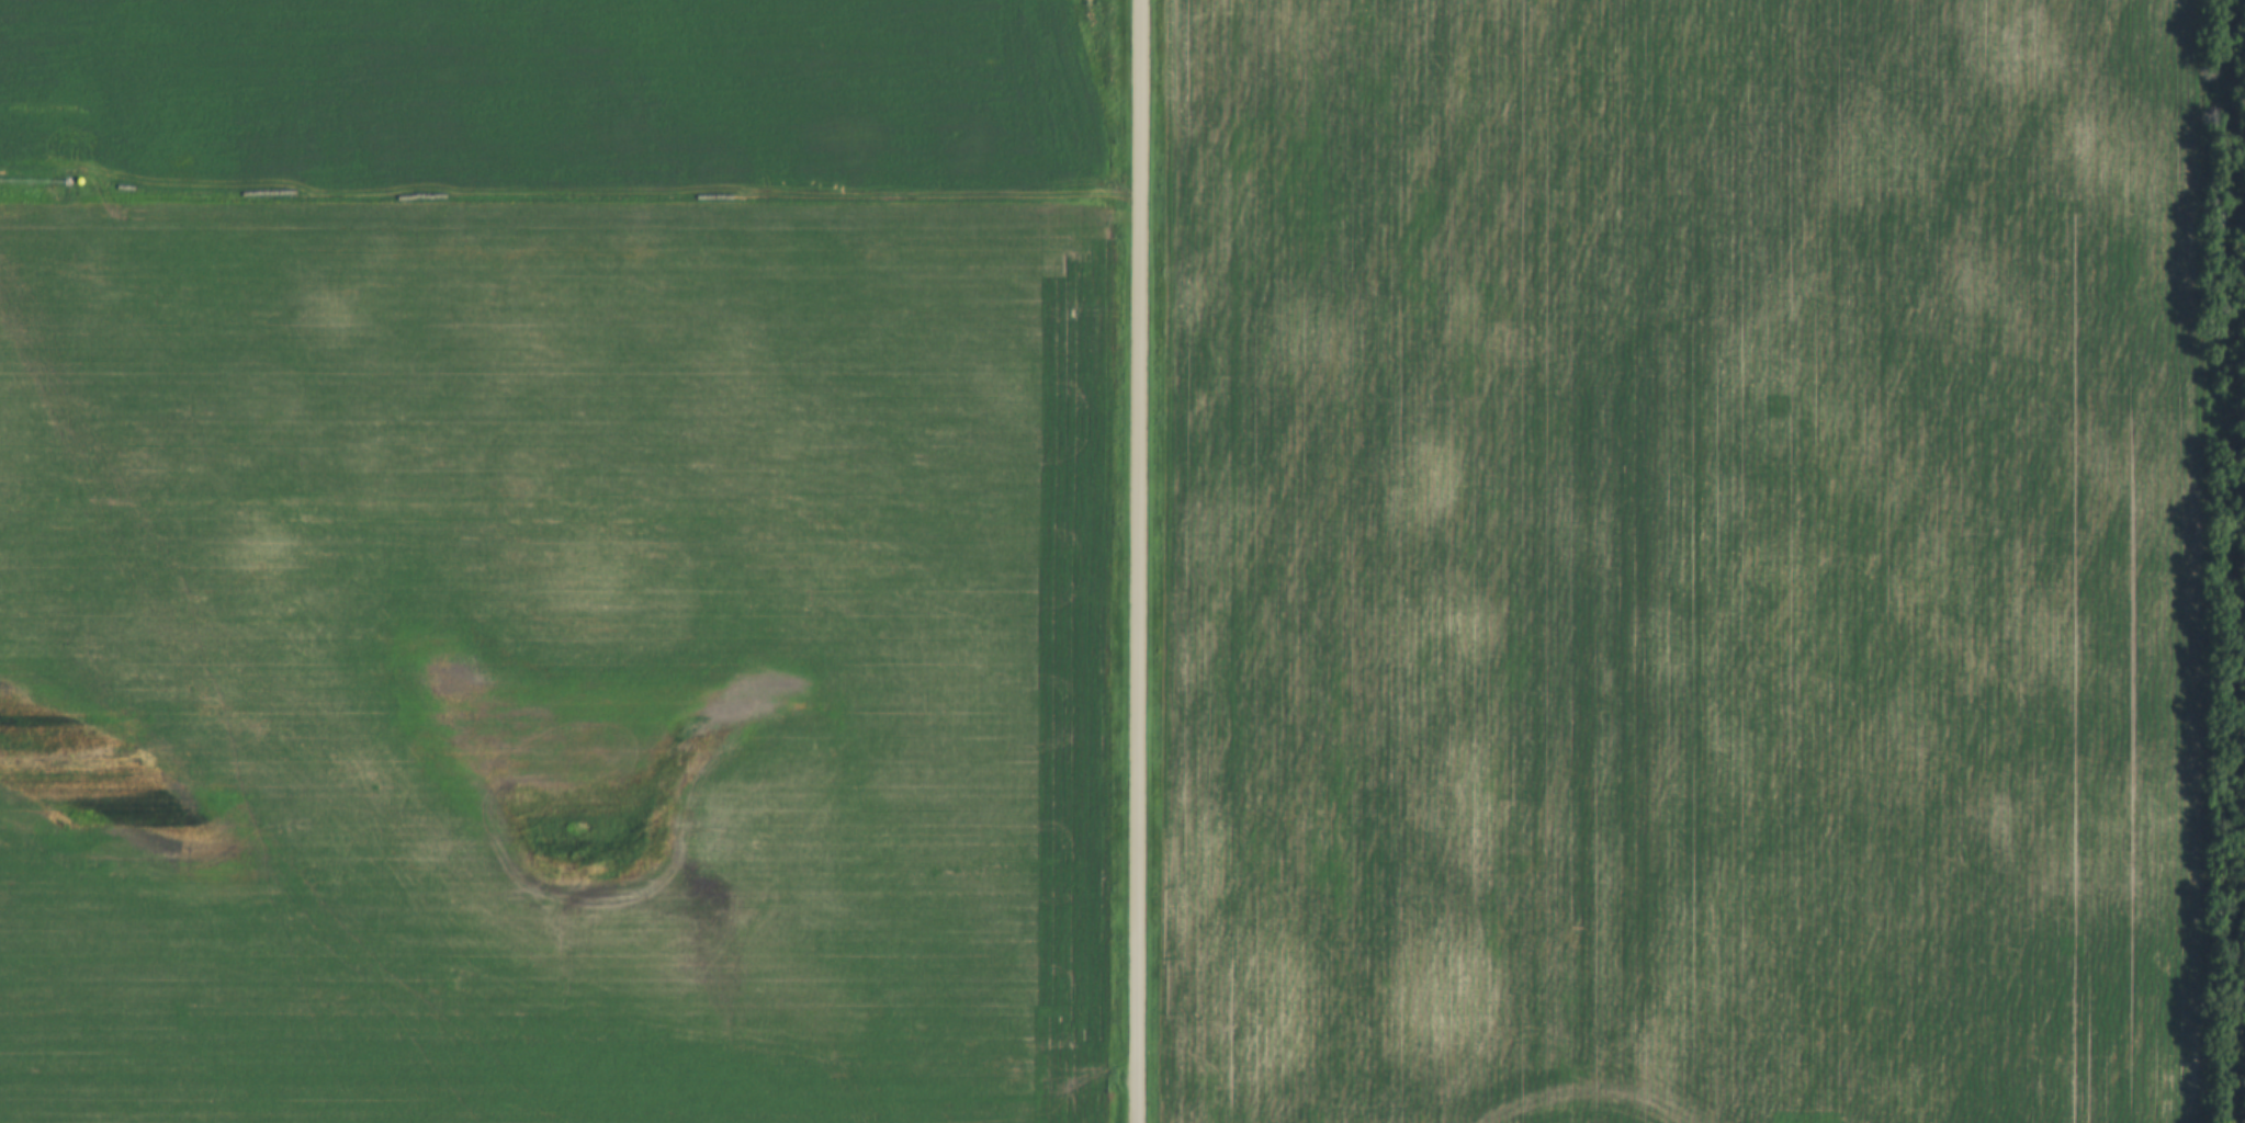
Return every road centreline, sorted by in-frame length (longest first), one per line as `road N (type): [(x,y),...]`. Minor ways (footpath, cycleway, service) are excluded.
road 1 (residential): [(1138,1122),(1141,0)]
road 2 (track): [(2238,1122),(2240,0)]

